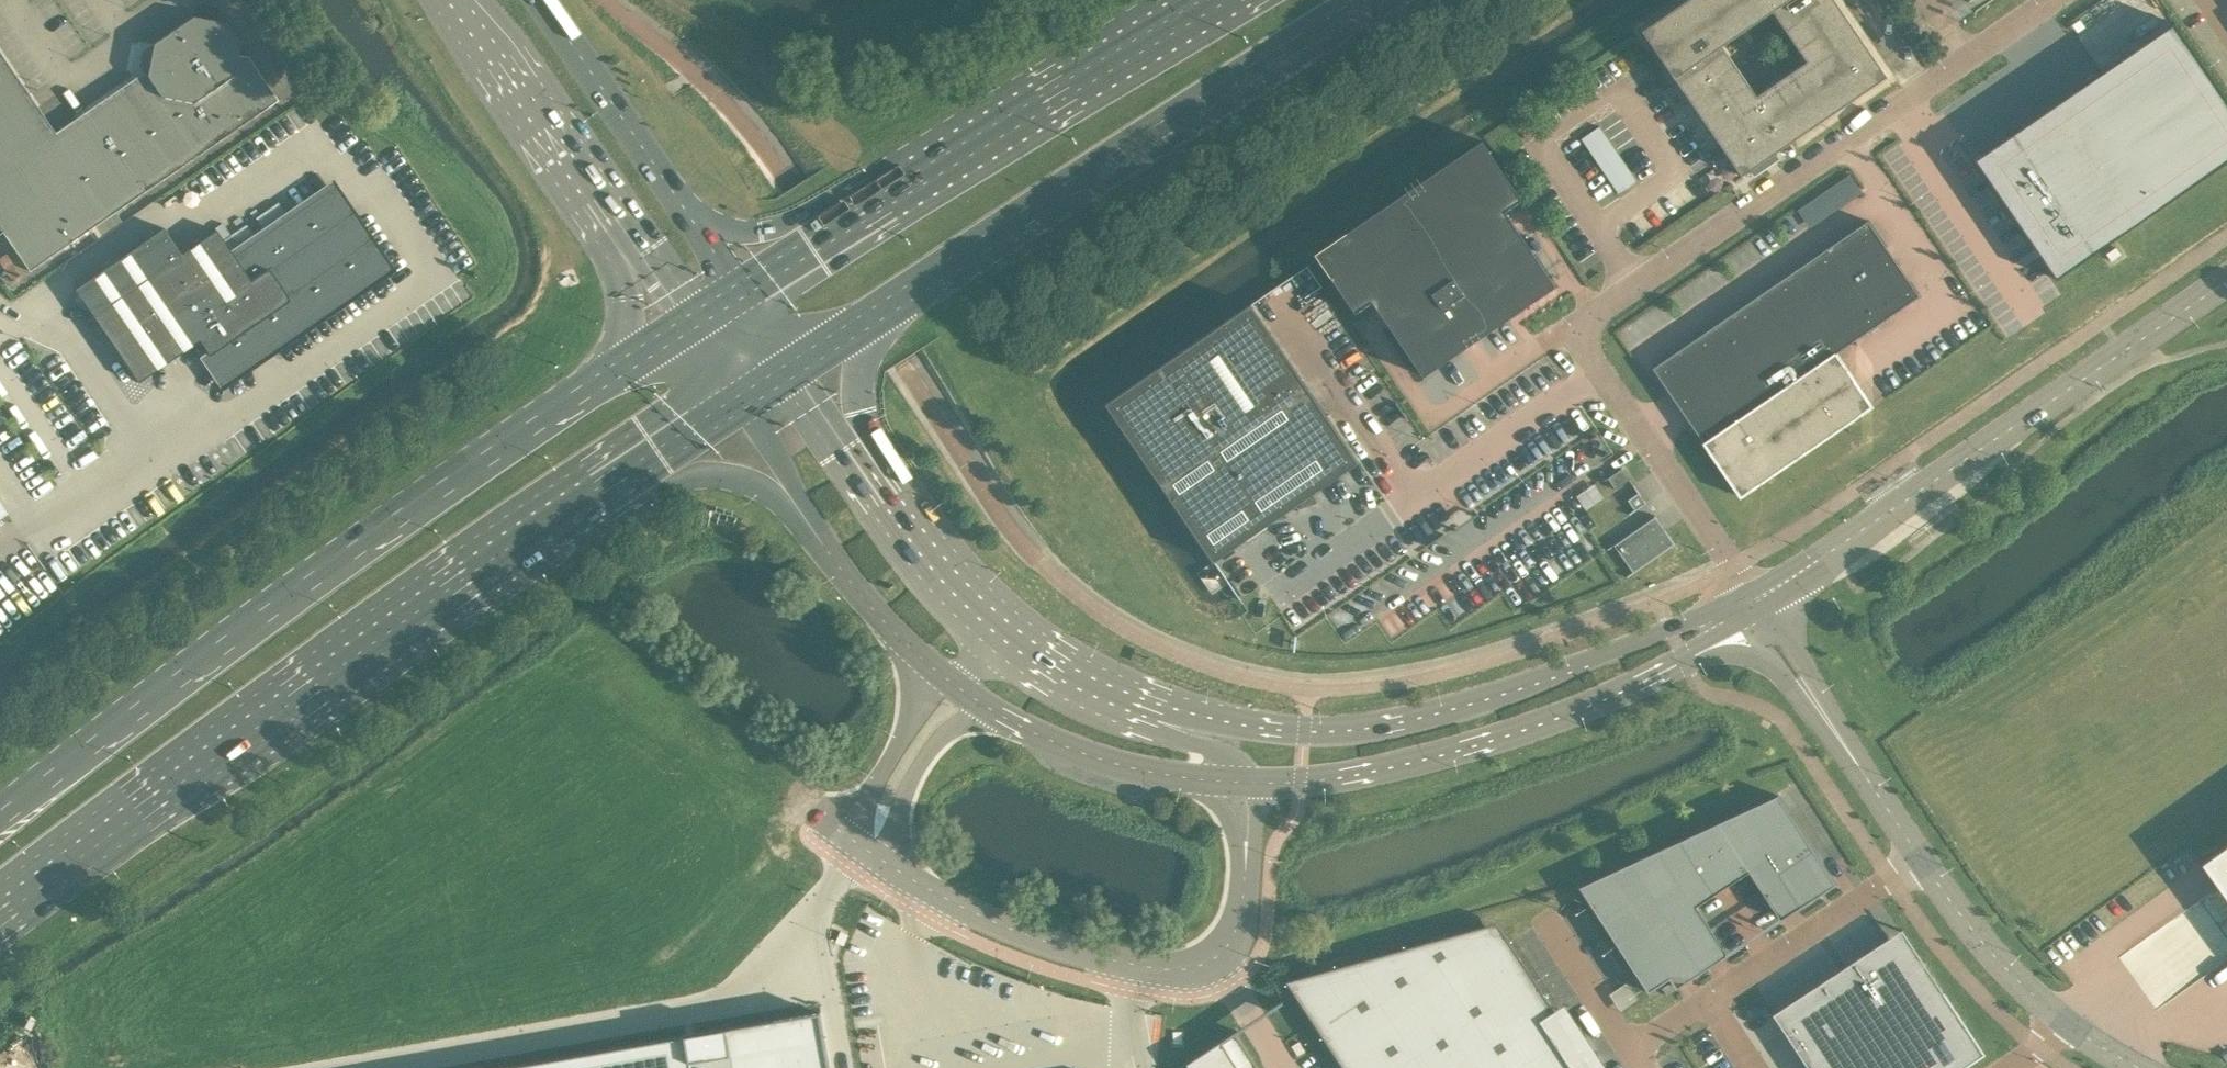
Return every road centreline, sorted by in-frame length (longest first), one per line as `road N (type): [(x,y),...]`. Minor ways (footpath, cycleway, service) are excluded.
road 1 (unclassified): [(2059,0),(1588,322),(1587,355),(1756,603)]
road 2 (trunk): [(673,332),(316,576),(0,818)]
road 3 (trunk): [(0,916),(623,481)]
road 4 (unclassified): [(1253,782),(1239,916),(1217,959),(1164,970),(1081,952),(989,920),(879,855),(869,840),(884,790),(959,687)]
road 5 (unclassified): [(1756,603),(1446,710),(1345,733),(1254,731),(1093,686)]
road 6 (unclassified): [(1756,603),(1984,944),(2064,1019),(2142,1067)]
road 7 (trunk): [(893,305),(1384,0)]
road 8 (trunk): [(1227,0),(737,290)]
road 9 (unclassified): [(1756,603),(2226,282)]
road 10 (unclassified): [(1253,782),(1364,774),(1518,732),(1685,658),(1756,603)]
road 11 (secondary): [(447,0),(673,332)]
road 12 (secondary): [(737,290),(541,0)]
road 13 (unclassified): [(959,687),(1036,734),(1098,758),(1253,782)]
road 14 (unclassified): [(804,518),(855,587),(959,687)]
road 15 (trunk): [(888,494),(859,396),(871,345),(893,305)]
road 16 (trunk): [(623,481),(735,472),(772,489),(804,518)]
road 17 (unclassified): [(1253,782),(1218,751),(1131,719),(1093,686)]
road 18 (unclassified): [(999,632),(888,494)]
road 19 (unclassified): [(888,494),(794,366)]
road 20 (unclassified): [(726,412),(804,518)]
road 21 (trunk): [(623,481),(726,412)]

